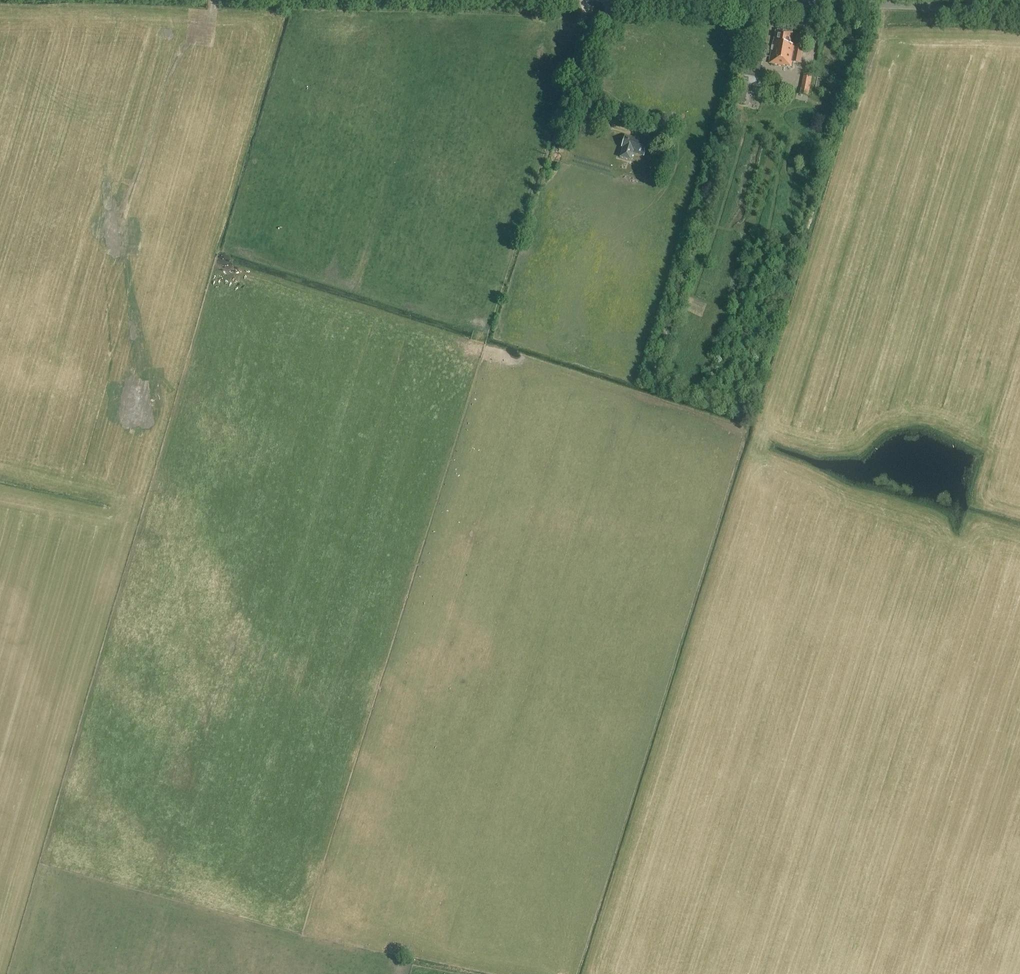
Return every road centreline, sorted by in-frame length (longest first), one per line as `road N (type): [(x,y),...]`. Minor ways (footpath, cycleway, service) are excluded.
road 1 (unclassified): [(680,0),(1019,11)]

